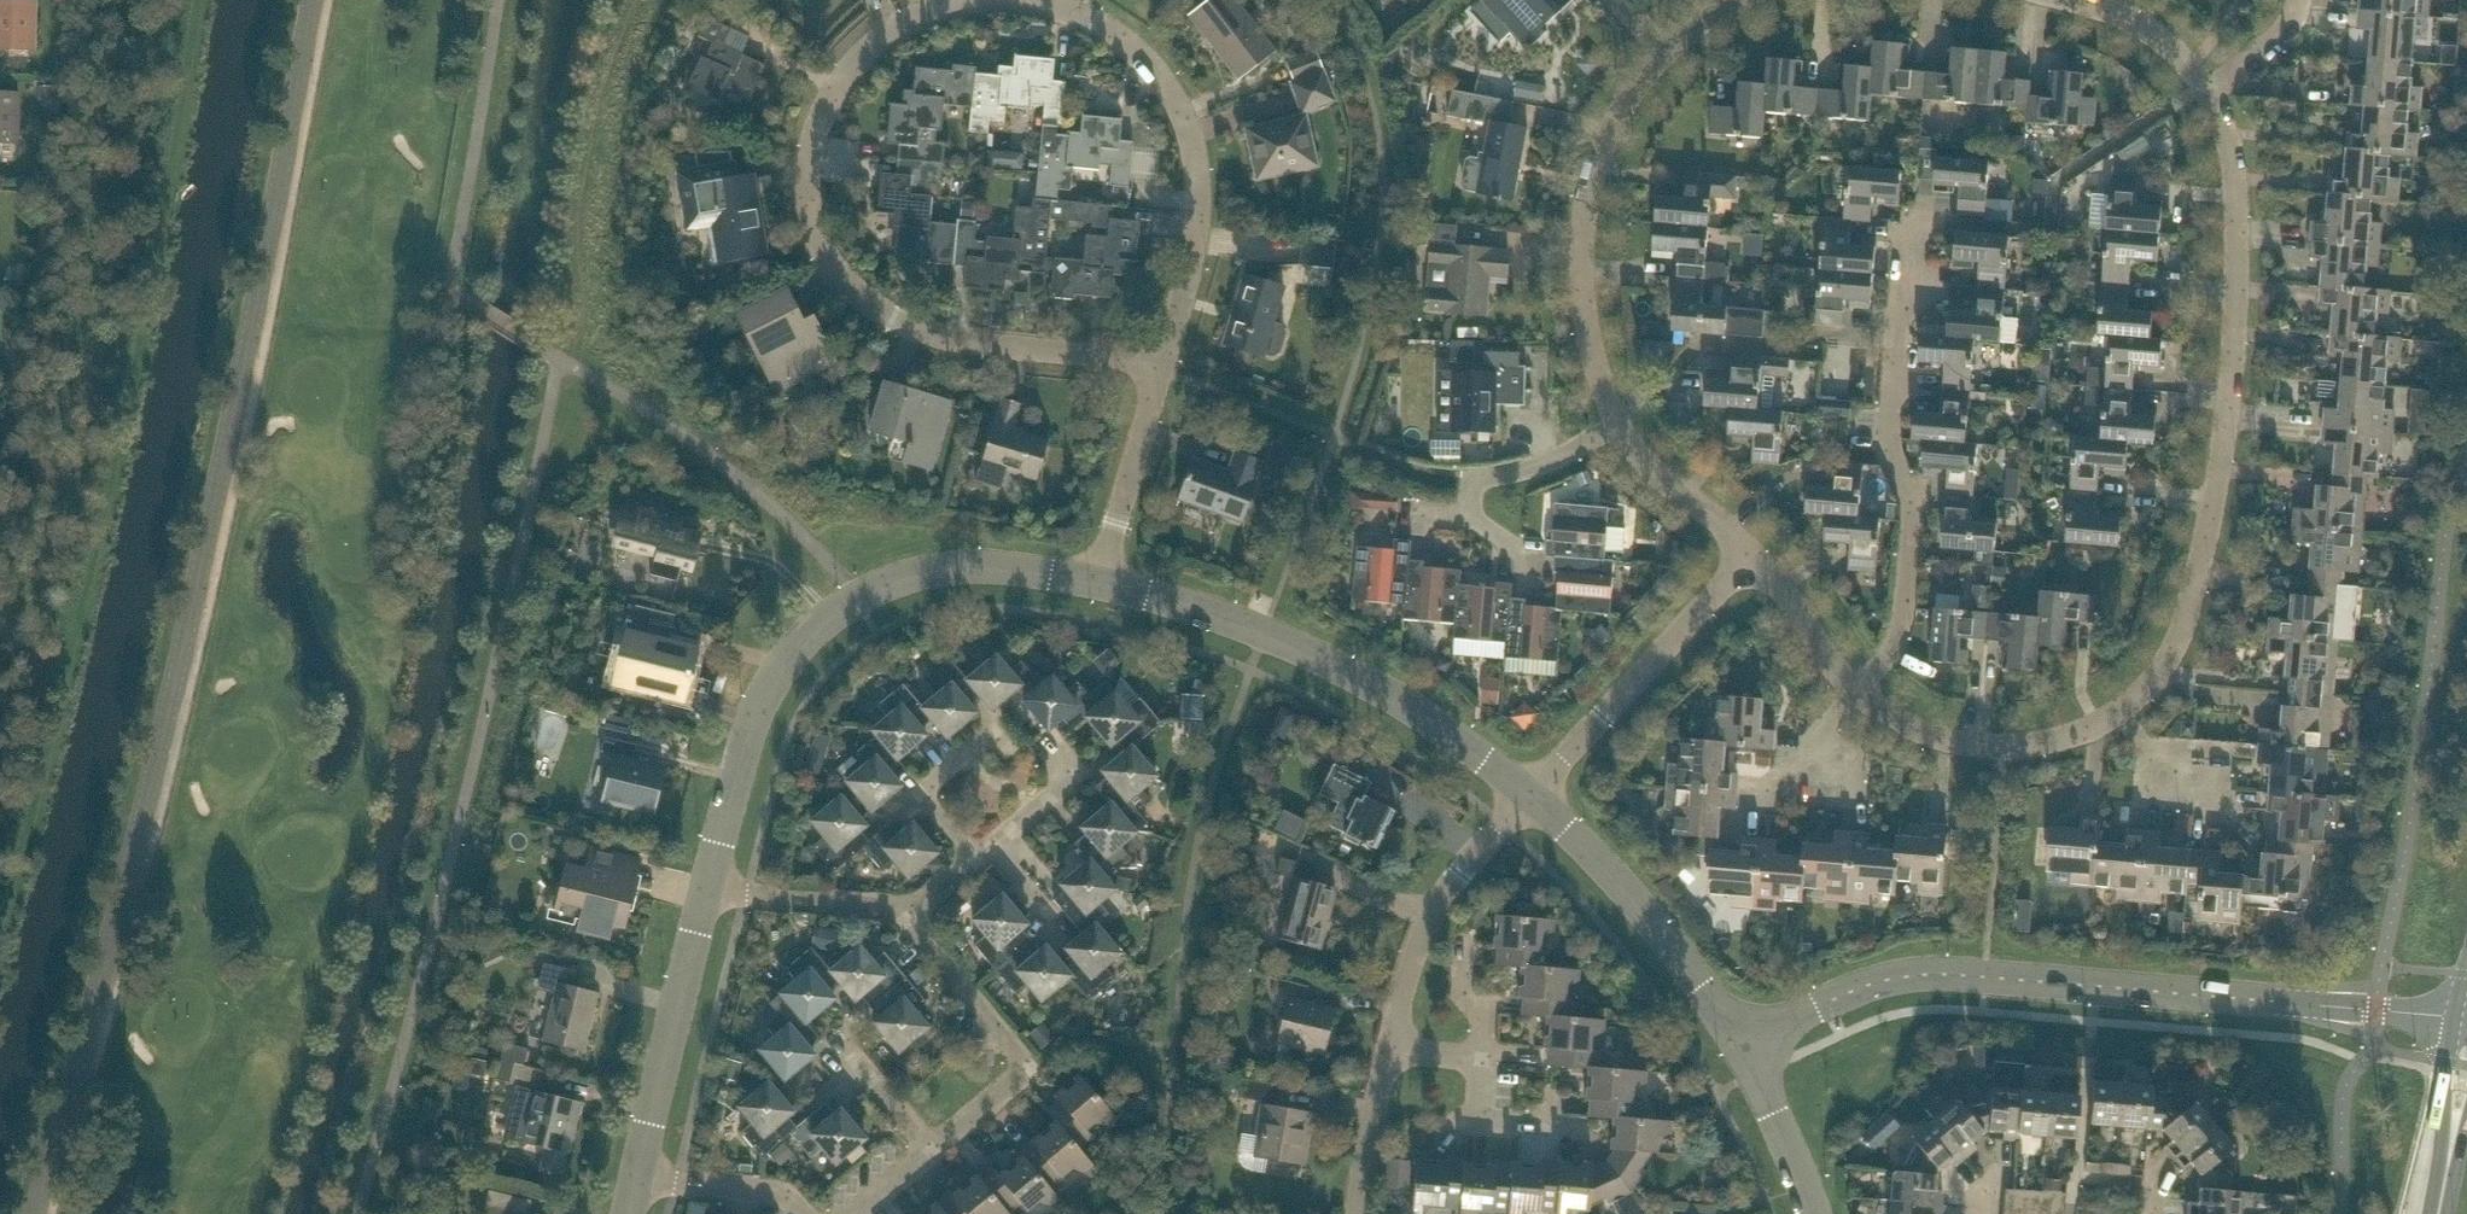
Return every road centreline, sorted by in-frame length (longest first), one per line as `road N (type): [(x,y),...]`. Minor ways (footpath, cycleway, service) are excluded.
road 1 (unclassified): [(34,1213),(123,899),(209,543),(308,0)]
road 2 (residential): [(1161,368),(1198,233),(1196,159),(1174,100),(1143,57),(1025,3),(939,11),(884,37),(841,85),(812,143),(804,193),(813,238),(847,285),(892,318),(938,336),(1027,349)]
road 3 (unclassified): [(1743,1046),(1854,988),(1926,972),(2453,1016)]
road 4 (residential): [(2122,712),(2165,674),(2213,512),(2238,325),(2230,147),(2203,86)]
road 5 (unclassified): [(1096,585),(991,565),(921,571),(858,598),(811,634),(769,684),(711,893)]
road 6 (residential): [(1858,691),(1899,642),(1910,565),(1915,510),(1899,472),(1916,220)]
road 7 (unclassified): [(1528,797),(1422,714),(1263,631),(1096,585)]
road 8 (residential): [(1622,421),(1594,351),(1589,260),(1606,174),(1662,59)]
road 9 (track): [(558,364),(559,275),(592,102),(628,0)]
road 10 (unclassified): [(1743,1046),(1628,892),(1528,797)]
road 11 (unclassified): [(1528,797),(1753,559)]
road 12 (residential): [(928,1156),(1013,1087),(1013,1060),(913,918)]
road 13 (unclassified): [(711,893),(646,1183)]
road 14 (residential): [(1858,691),(1914,733),(1967,753),(2063,740),(2122,712)]
road 15 (residential): [(1390,1043),(1417,947),(1460,873),(1528,797)]
road 16 (residential): [(976,866),(920,798),(993,737),(1047,803)]
road 17 (residential): [(1096,585),(1161,368)]
road 18 (residential): [(913,918),(711,893)]
road 19 (residential): [(1473,520),(1479,476),(1541,465),(1622,421)]
road 20 (residential): [(1753,559),(1622,421)]
road 21 (unclassified): [(1812,1213),(1743,1046)]
road 22 (residential): [(1480,1050),(1477,1122),(1579,1128)]
road 23 (residential): [(1357,1213),(1390,1043)]
road 24 (residential): [(1858,691),(1753,559)]
road 25 (residential): [(2203,86),(2111,11),(2066,0)]
road 26 (residential): [(795,1213),(784,1203),(646,1183)]
road 27 (residential): [(1027,349),(1161,368)]
road 28 (residential): [(2203,86),(2280,38),(2296,21),(2298,0)]
road 29 (tertiary): [(2453,1016),(2445,1075),(2451,1145)]

